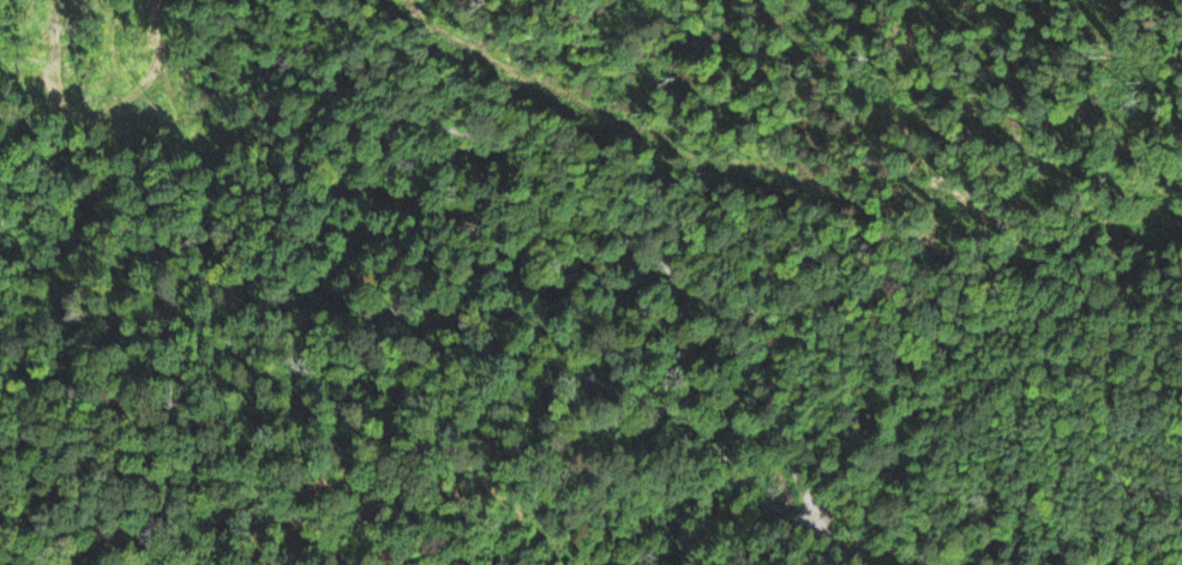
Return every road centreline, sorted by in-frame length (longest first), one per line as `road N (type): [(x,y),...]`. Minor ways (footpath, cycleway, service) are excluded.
road 1 (tertiary): [(0,356),(74,300),(112,283),(185,275),(274,308),(438,329),(564,363),(673,409),(752,476),(804,485)]
road 2 (tertiary): [(804,485),(727,325),(697,290),(522,155),(364,71),(329,0)]

